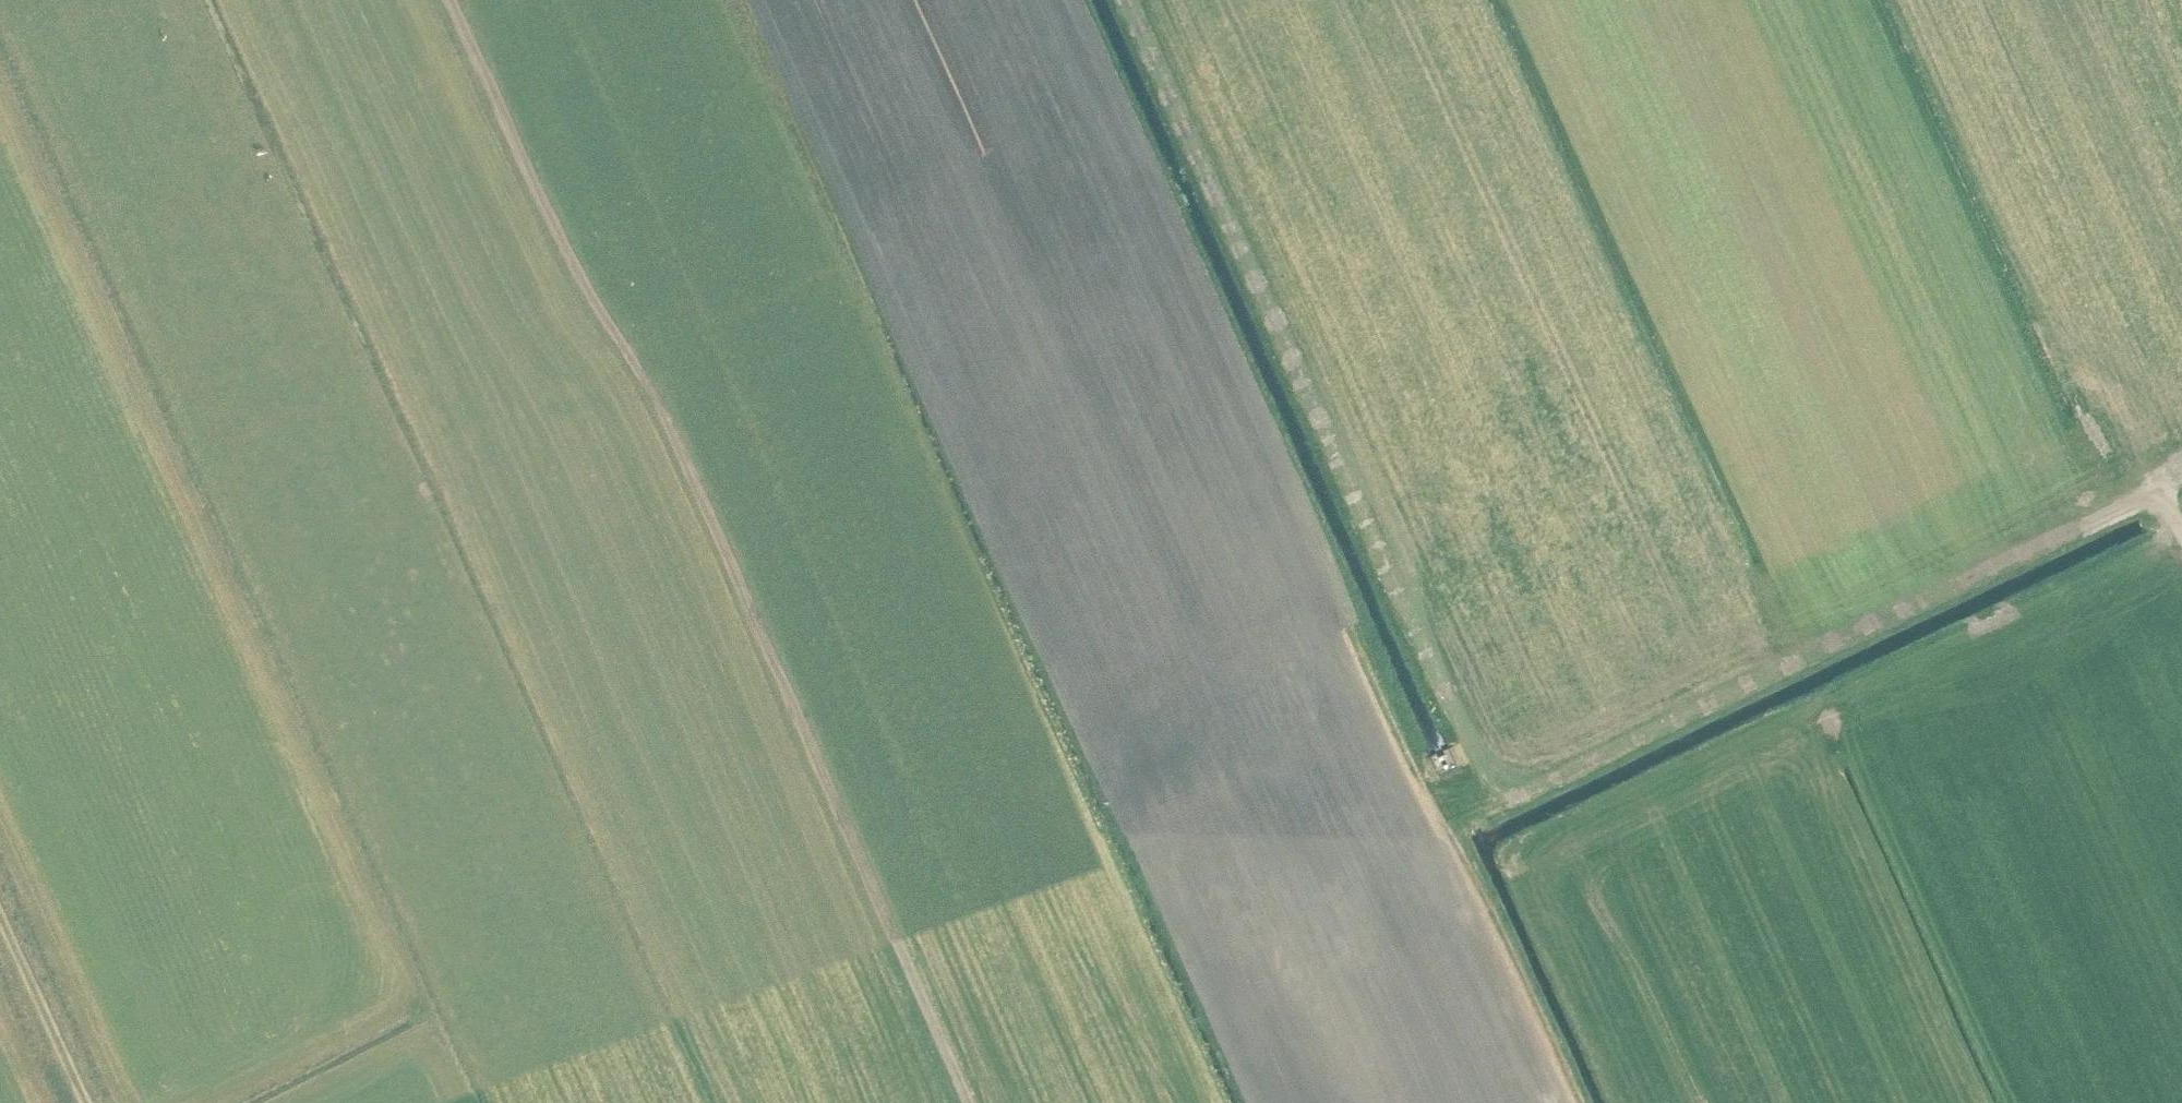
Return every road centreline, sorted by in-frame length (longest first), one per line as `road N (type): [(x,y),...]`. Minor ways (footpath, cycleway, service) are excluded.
road 1 (track): [(0,910),(89,1102)]

